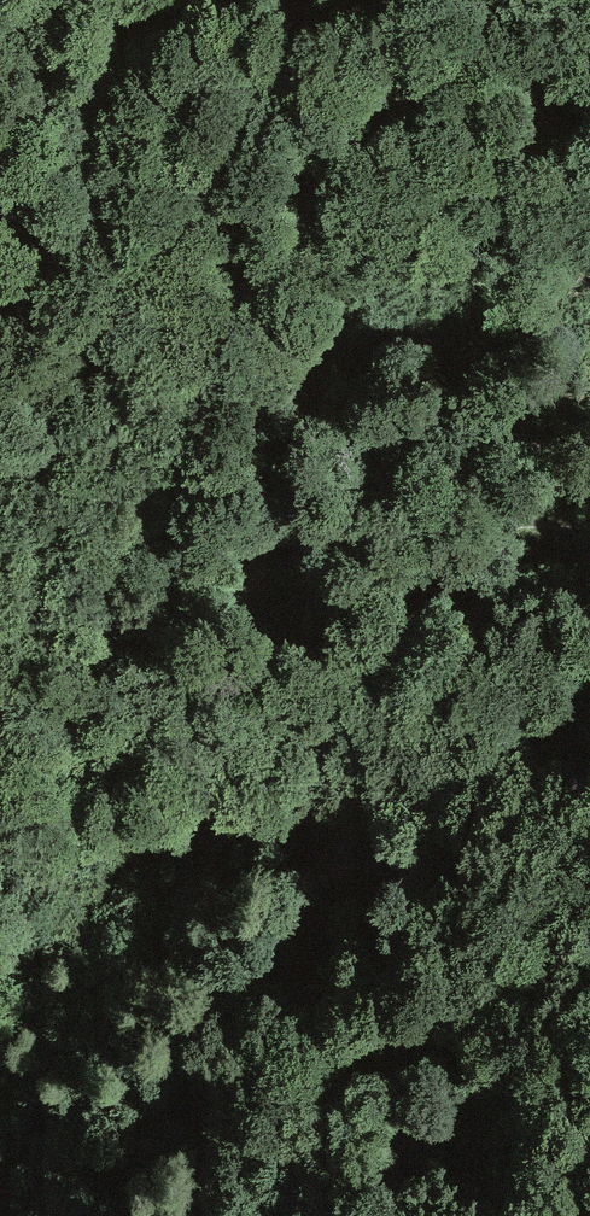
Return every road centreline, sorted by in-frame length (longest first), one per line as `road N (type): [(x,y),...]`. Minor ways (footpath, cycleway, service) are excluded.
road 1 (track): [(202,1215),(202,1169),(223,1125),(256,985),(352,821),(342,755),(234,672),(218,615)]
road 2 (track): [(589,569),(543,667),(530,849),(523,1046),(544,1215)]
road 3 (track): [(218,615),(281,545),(332,519),(379,536),(513,523),(573,525),(589,535)]
road 4 (track): [(218,615),(172,558),(0,397)]

